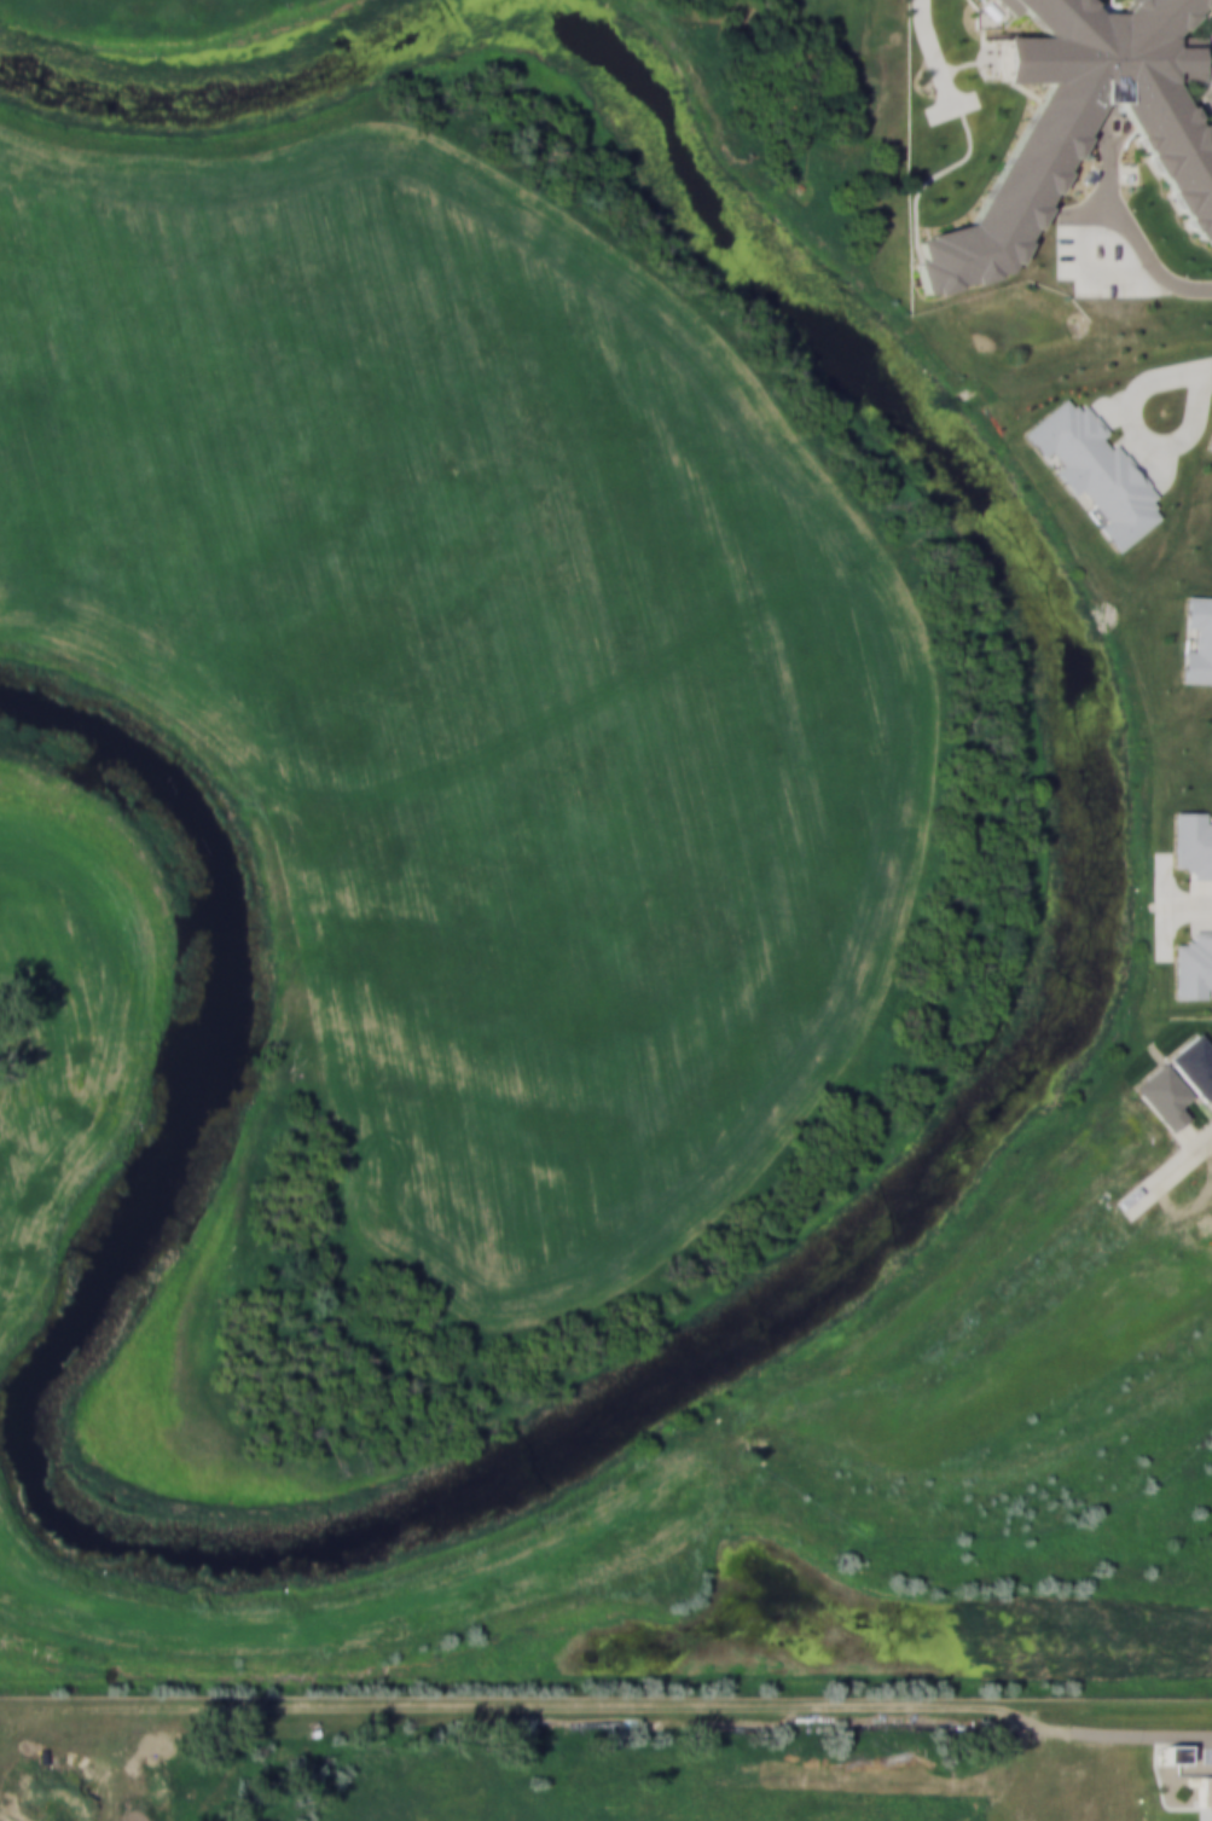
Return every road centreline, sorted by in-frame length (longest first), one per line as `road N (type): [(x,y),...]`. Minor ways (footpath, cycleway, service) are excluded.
road 1 (residential): [(1211,1125),(1124,1210)]

